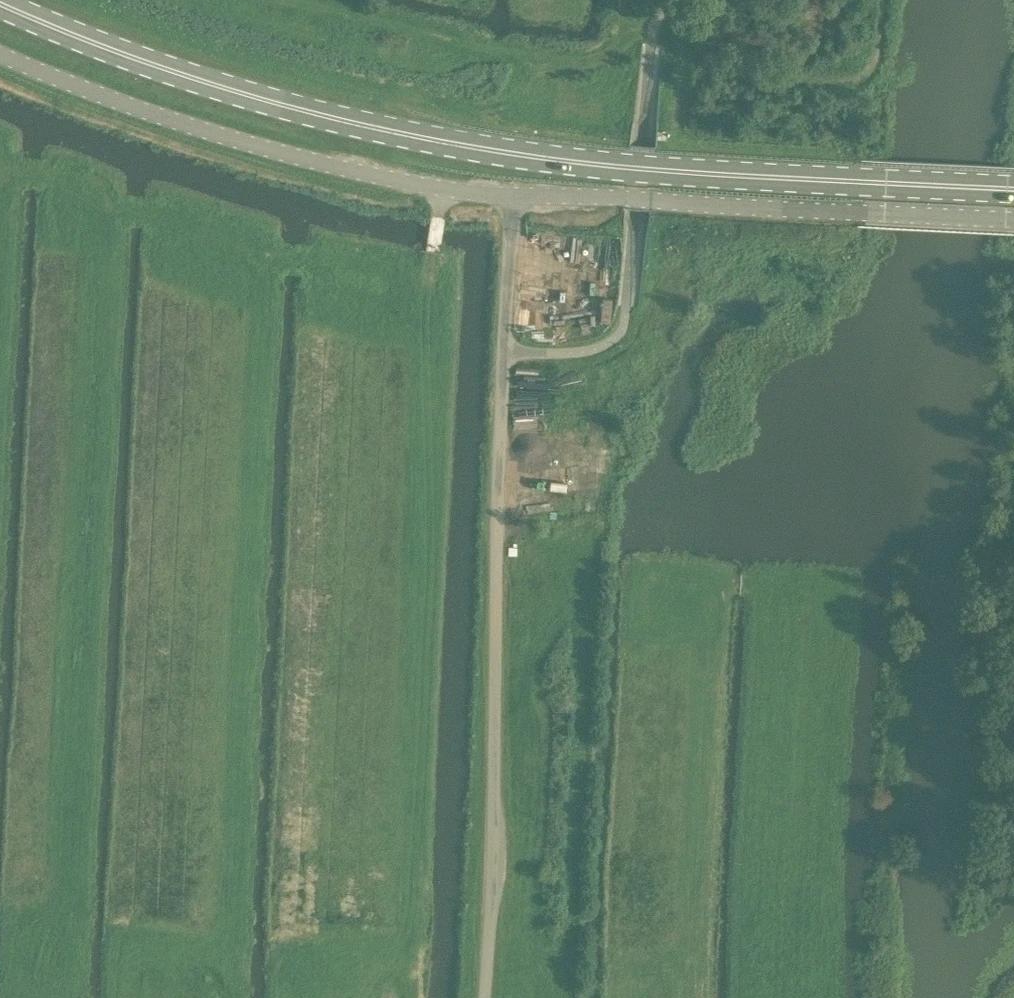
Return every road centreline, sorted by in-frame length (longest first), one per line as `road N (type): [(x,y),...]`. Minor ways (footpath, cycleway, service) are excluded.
road 1 (primary): [(0,6),(232,93),(507,153),(610,167),(1013,189)]
road 2 (unclassified): [(1013,219),(432,190),(185,127),(0,57)]

